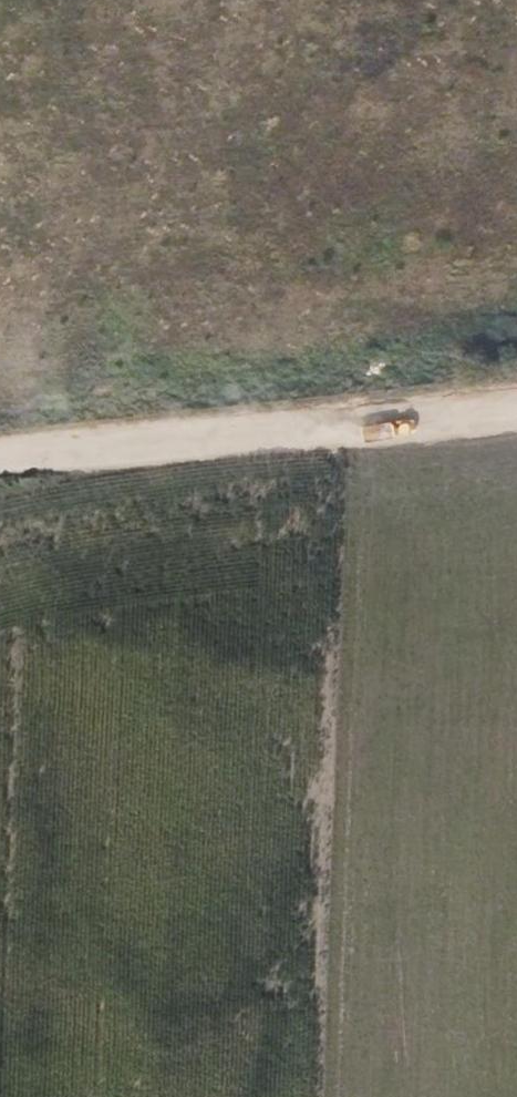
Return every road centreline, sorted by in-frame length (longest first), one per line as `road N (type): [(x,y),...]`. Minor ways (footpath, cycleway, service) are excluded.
road 1 (track): [(516,407),(0,464)]

